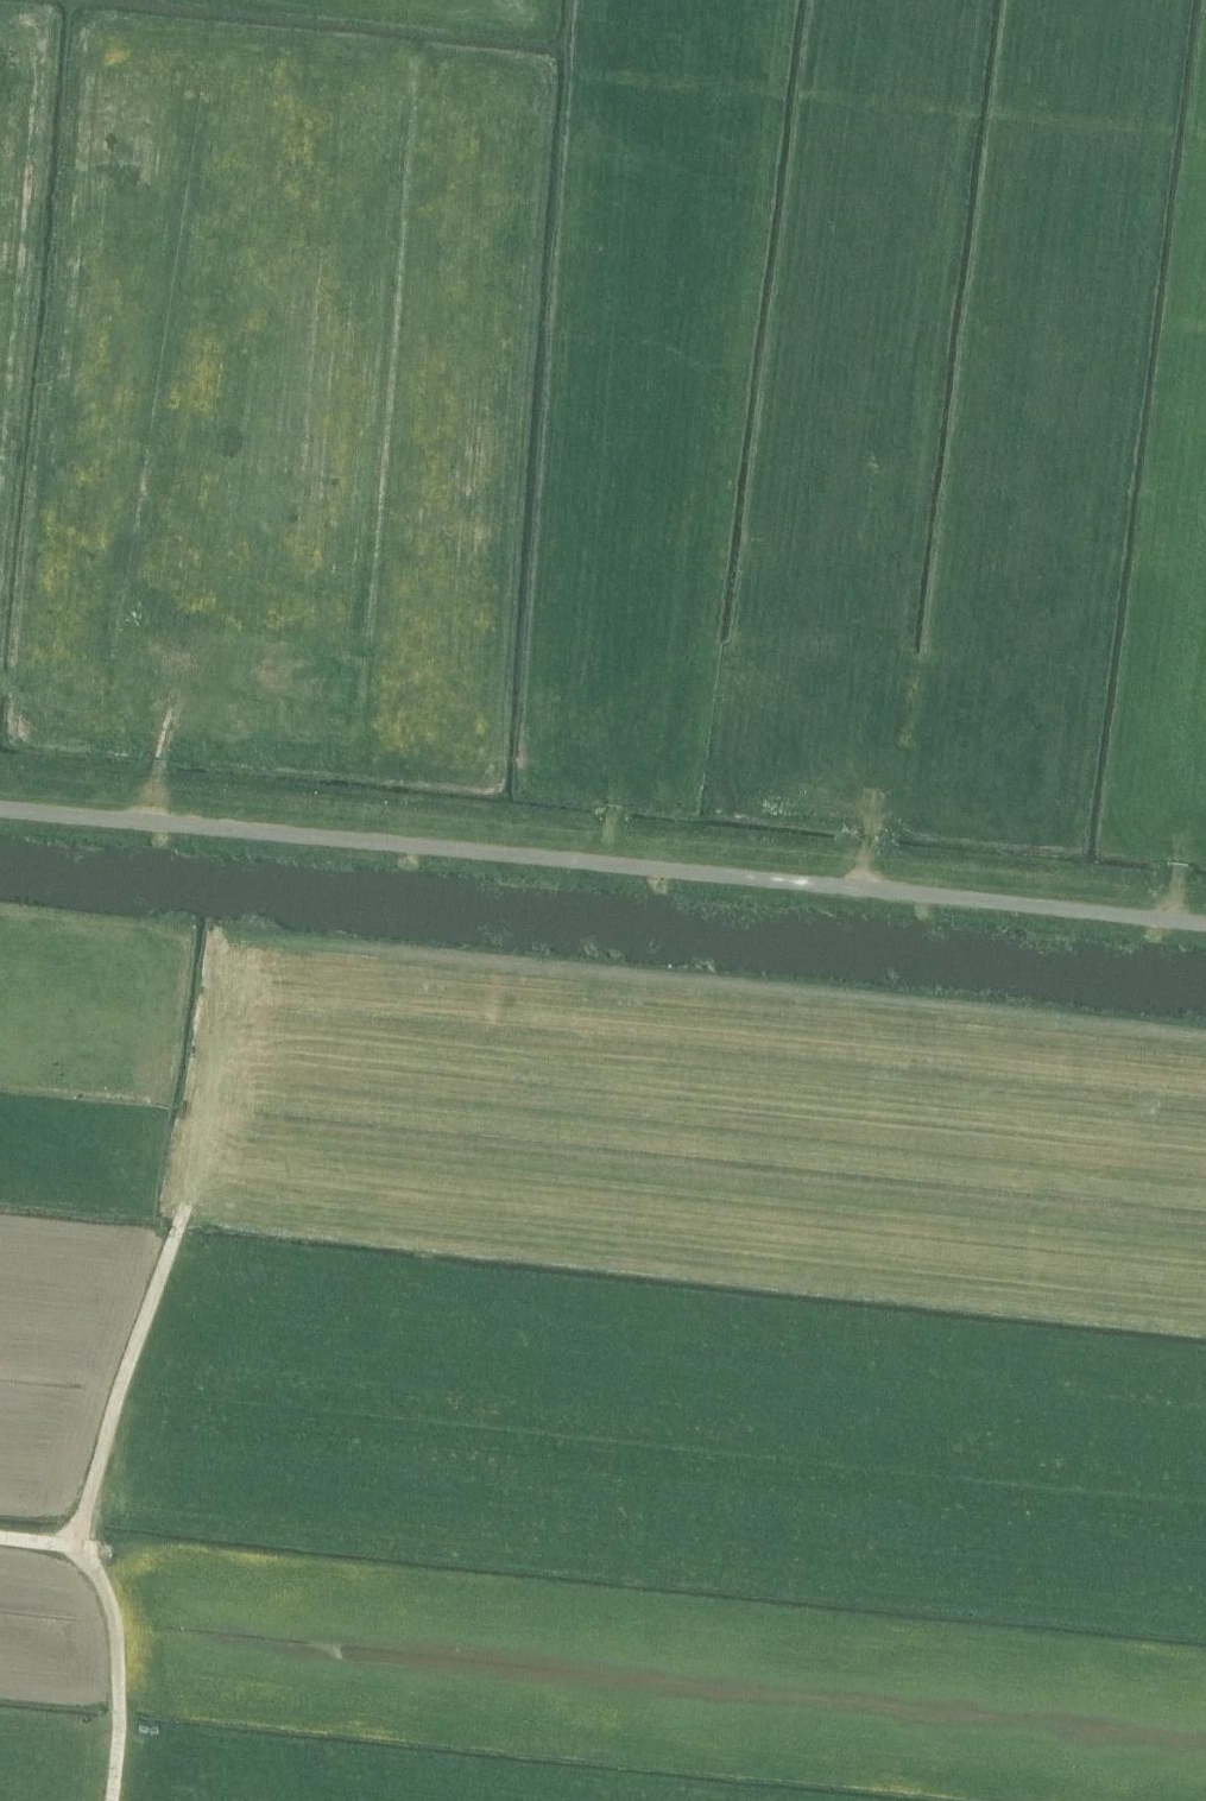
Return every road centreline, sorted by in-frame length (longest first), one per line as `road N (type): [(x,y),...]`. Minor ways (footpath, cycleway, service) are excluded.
road 1 (unclassified): [(1205,926),(0,812)]
road 2 (track): [(115,1800),(123,1725),(115,1623),(82,1550),(124,1372),(190,1202)]

